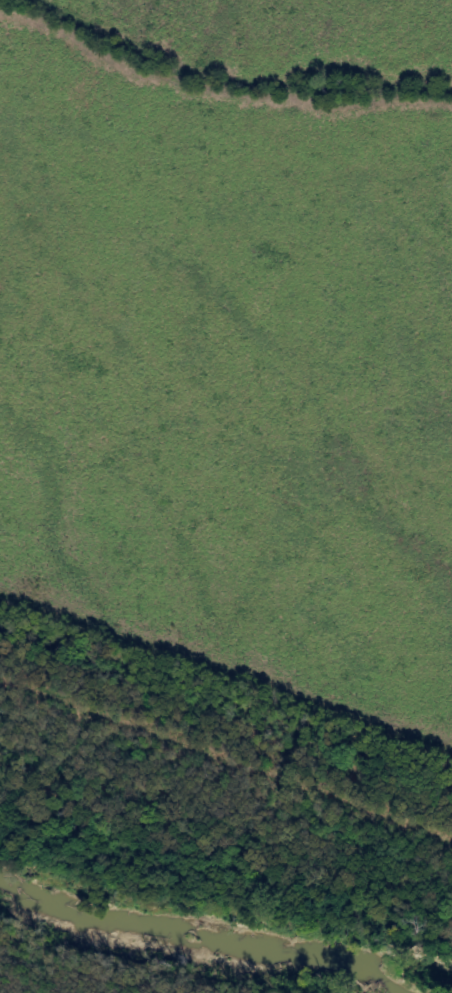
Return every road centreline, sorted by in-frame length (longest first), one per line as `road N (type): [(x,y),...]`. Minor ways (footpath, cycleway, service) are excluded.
road 1 (residential): [(0,5),(124,65),(275,104),(451,174)]

